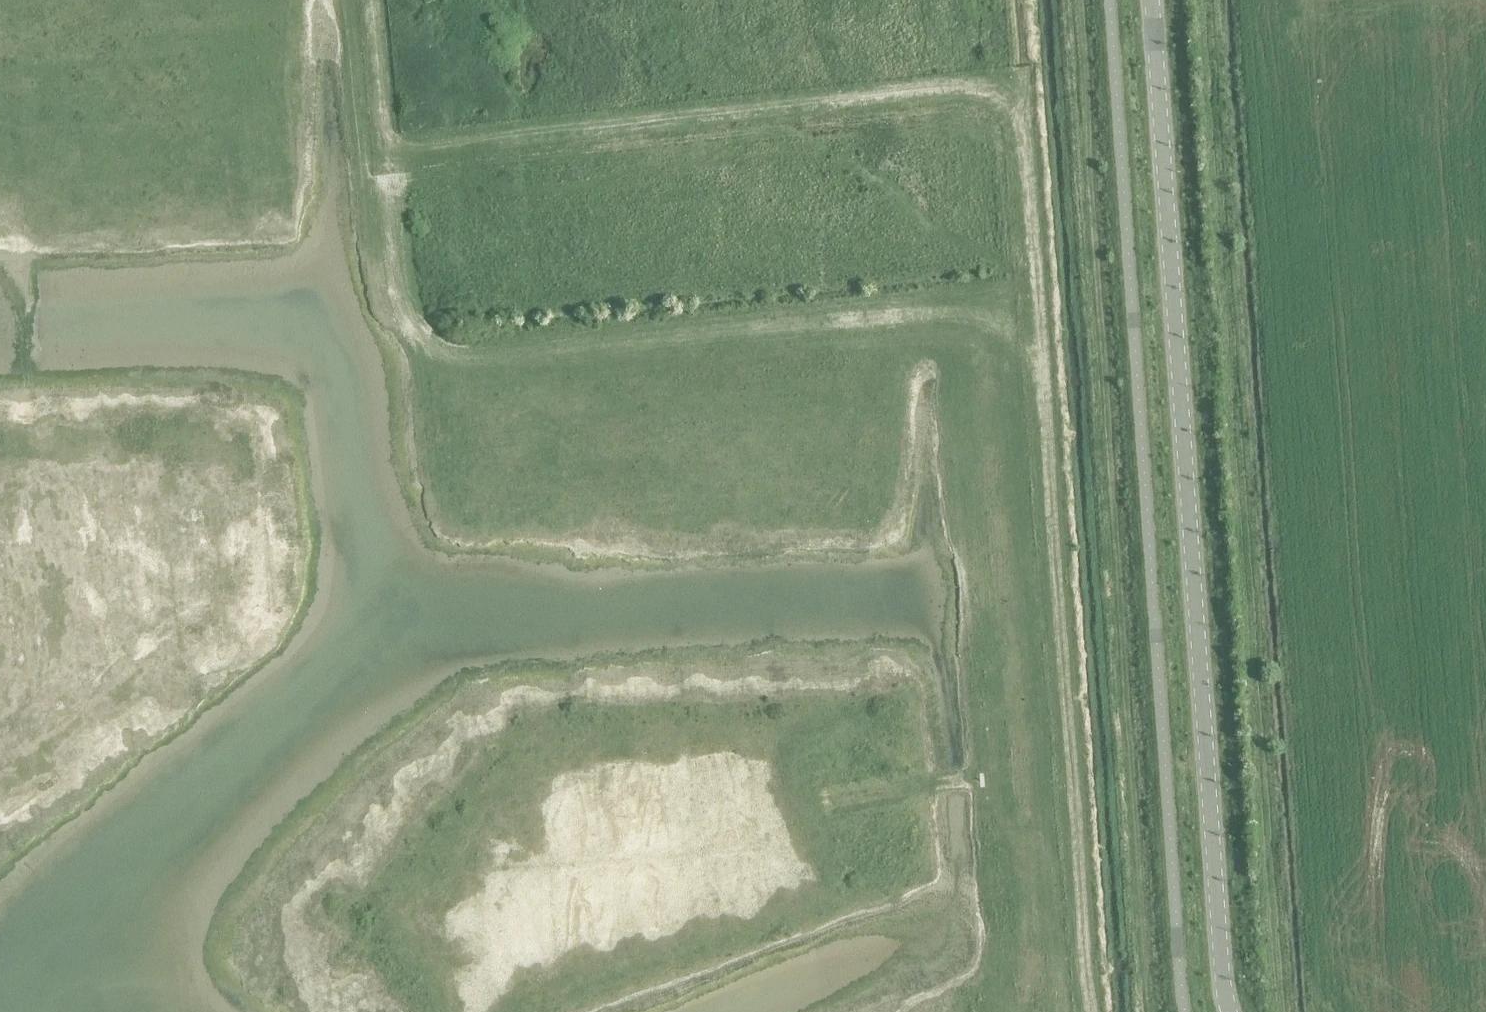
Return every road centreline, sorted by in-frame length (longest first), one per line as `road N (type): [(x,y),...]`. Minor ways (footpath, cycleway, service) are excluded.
road 1 (unclassified): [(1153,0),(1229,1011)]

